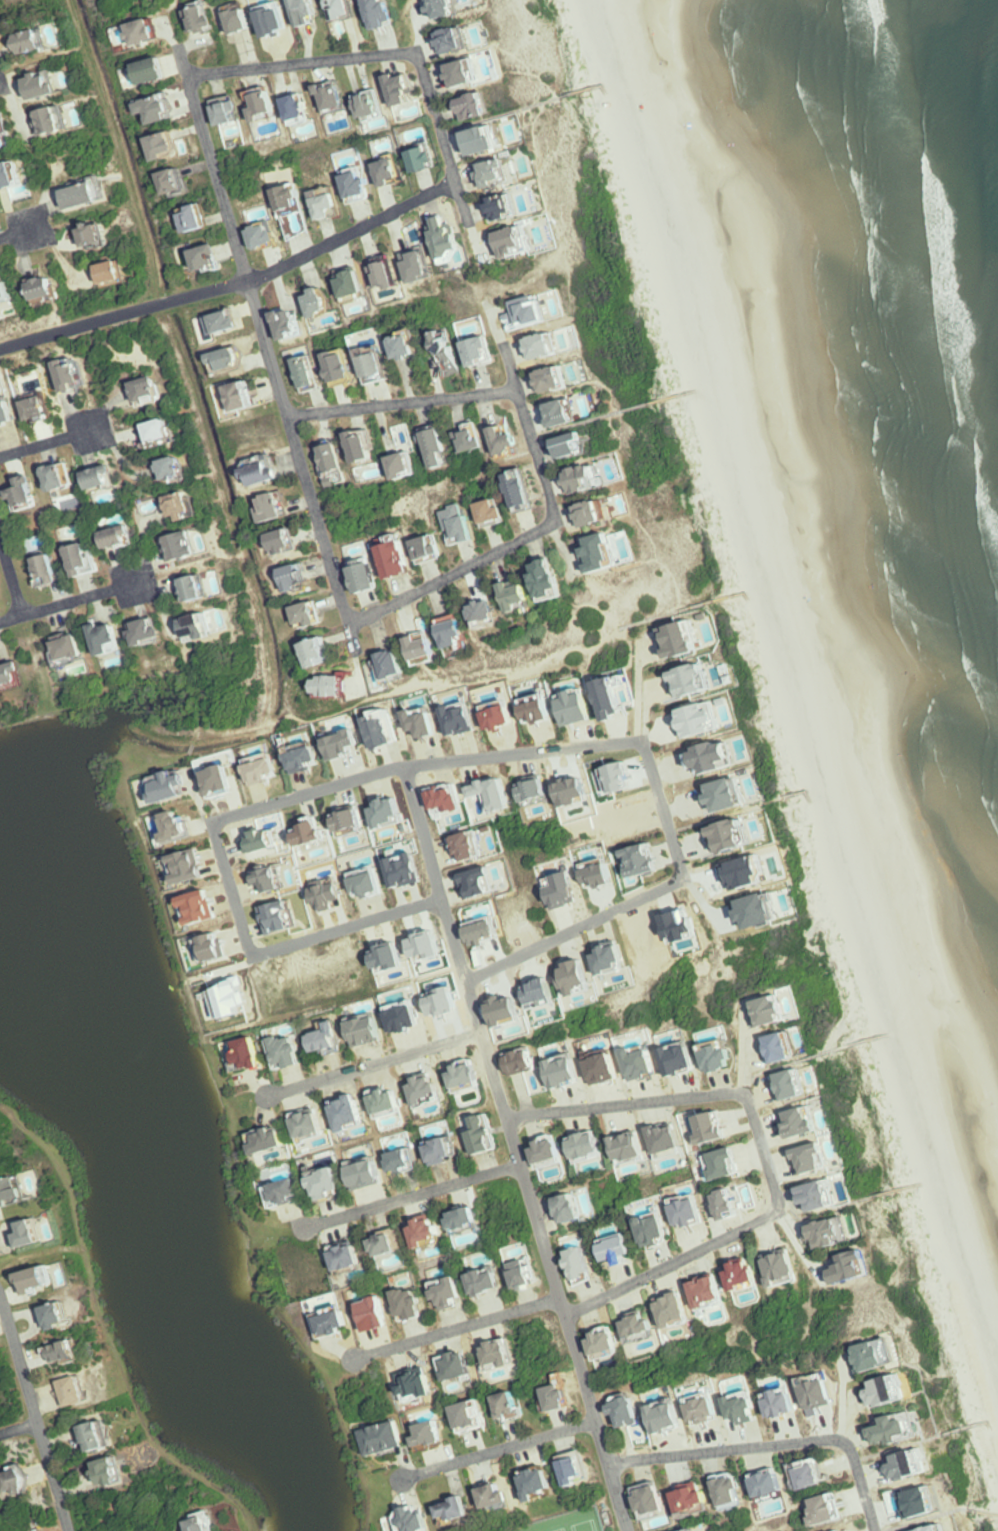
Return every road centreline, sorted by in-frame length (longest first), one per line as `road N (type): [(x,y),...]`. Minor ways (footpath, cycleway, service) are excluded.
road 1 (residential): [(402,767),(627,1530)]
road 2 (residential): [(402,767),(642,741),(682,878),(469,982)]
road 3 (residential): [(355,649),(181,53)]
road 4 (residential): [(564,1315),(769,1216),(775,1200),(747,1106),(733,1093),(505,1117)]
road 5 (residential): [(402,767),(214,822),(252,957),(441,899)]
road 6 (residential): [(873,1530),(849,1451),(835,1441),(607,1465)]
road 7 (residential): [(0,352),(249,286)]
road 8 (residential): [(0,1292),(69,1530)]
road 9 (residential): [(249,286),(456,181)]
road 10 (residential): [(351,629),(556,521)]
road 11 (residential): [(189,79),(419,54)]
road 12 (residential): [(289,416),(516,390)]
road 13 (residential): [(483,1034),(267,1097)]
road 14 (residential): [(519,1166),(306,1230)]
road 15 (residential): [(558,1300),(356,1360)]
road 16 (residential): [(594,1424),(403,1480)]
road 17 (residential): [(556,521),(503,344)]
road 18 (residential): [(419,54),(470,225)]
road 19 (residential): [(0,623),(144,582)]
road 20 (residential): [(44,675),(0,538)]

